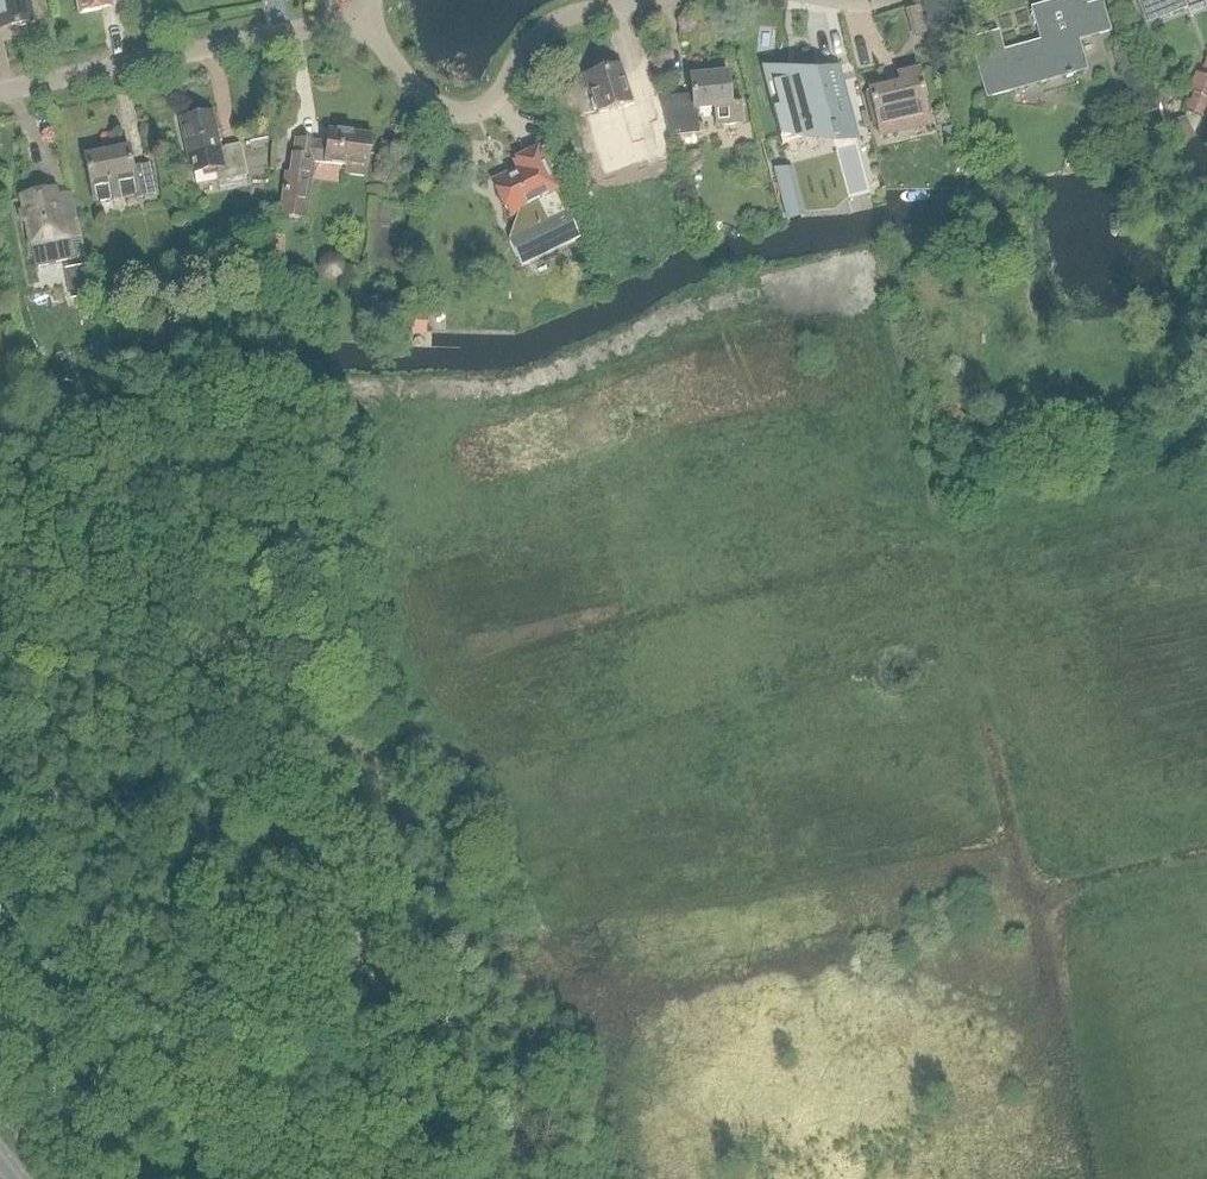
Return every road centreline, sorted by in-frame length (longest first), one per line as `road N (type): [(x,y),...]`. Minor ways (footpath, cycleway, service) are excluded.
road 1 (unclassified): [(0,89),(369,16)]
road 2 (unclassified): [(369,16),(392,59),(424,93),(446,108),(475,108),(508,81),(537,39),(572,14),(644,0)]

